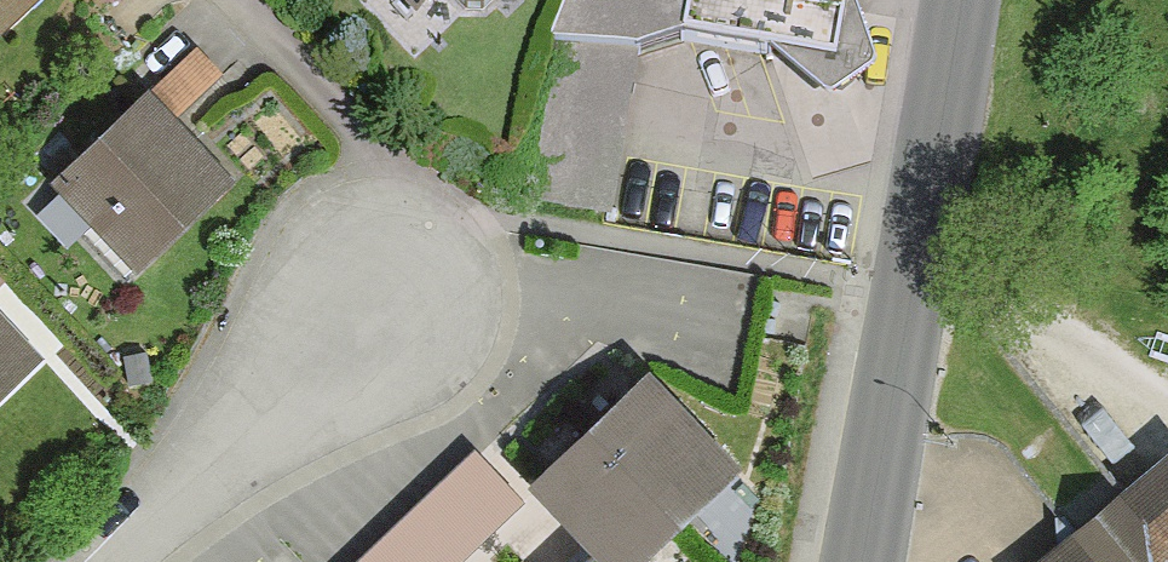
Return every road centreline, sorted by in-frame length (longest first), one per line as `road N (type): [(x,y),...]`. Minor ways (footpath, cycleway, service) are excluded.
road 1 (tertiary): [(856,561),(957,0)]
road 2 (residential): [(351,317),(93,561)]

